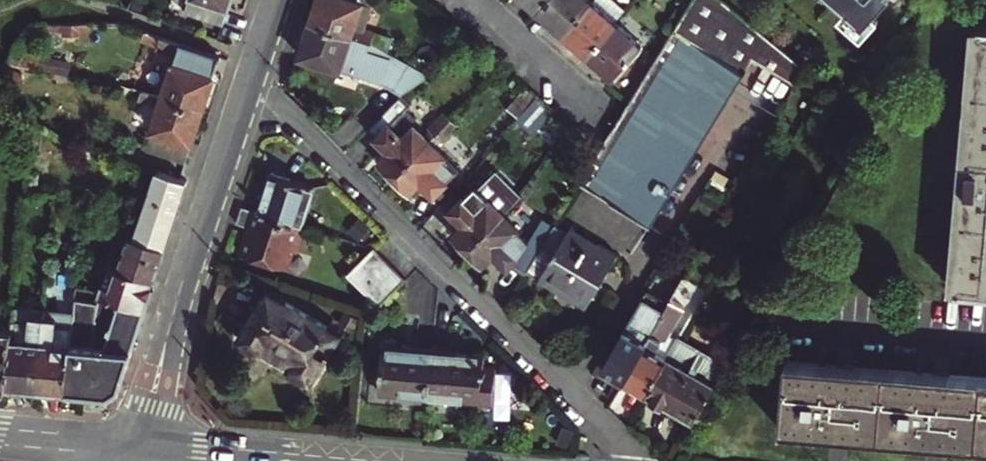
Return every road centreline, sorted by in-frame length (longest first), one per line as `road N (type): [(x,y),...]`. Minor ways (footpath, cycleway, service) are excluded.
road 1 (residential): [(254,77),(644,460)]
road 2 (tertiary): [(139,441),(254,77)]
road 3 (tertiary): [(360,460),(139,441)]
road 4 (residential): [(599,112),(475,0)]
road 5 (tertiary): [(139,441),(0,428)]

